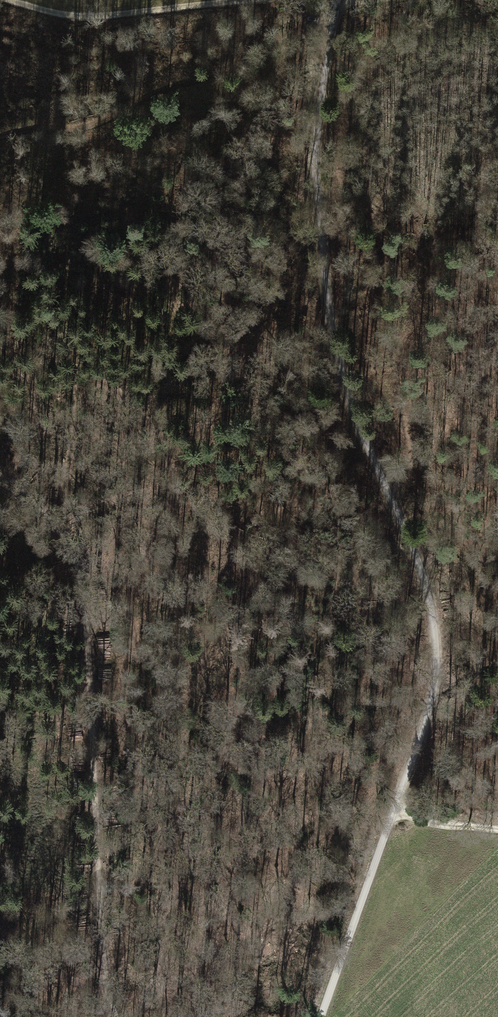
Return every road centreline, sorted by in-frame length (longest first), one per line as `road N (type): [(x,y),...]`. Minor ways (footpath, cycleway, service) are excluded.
road 1 (unclassified): [(336,0),(307,130),(314,265),(358,445),(430,595),(438,661),(399,816),(322,1016)]
road 2 (track): [(127,1016),(102,966),(74,770),(68,576),(46,523),(0,480)]
road 3 (track): [(322,0),(93,15),(0,4)]

